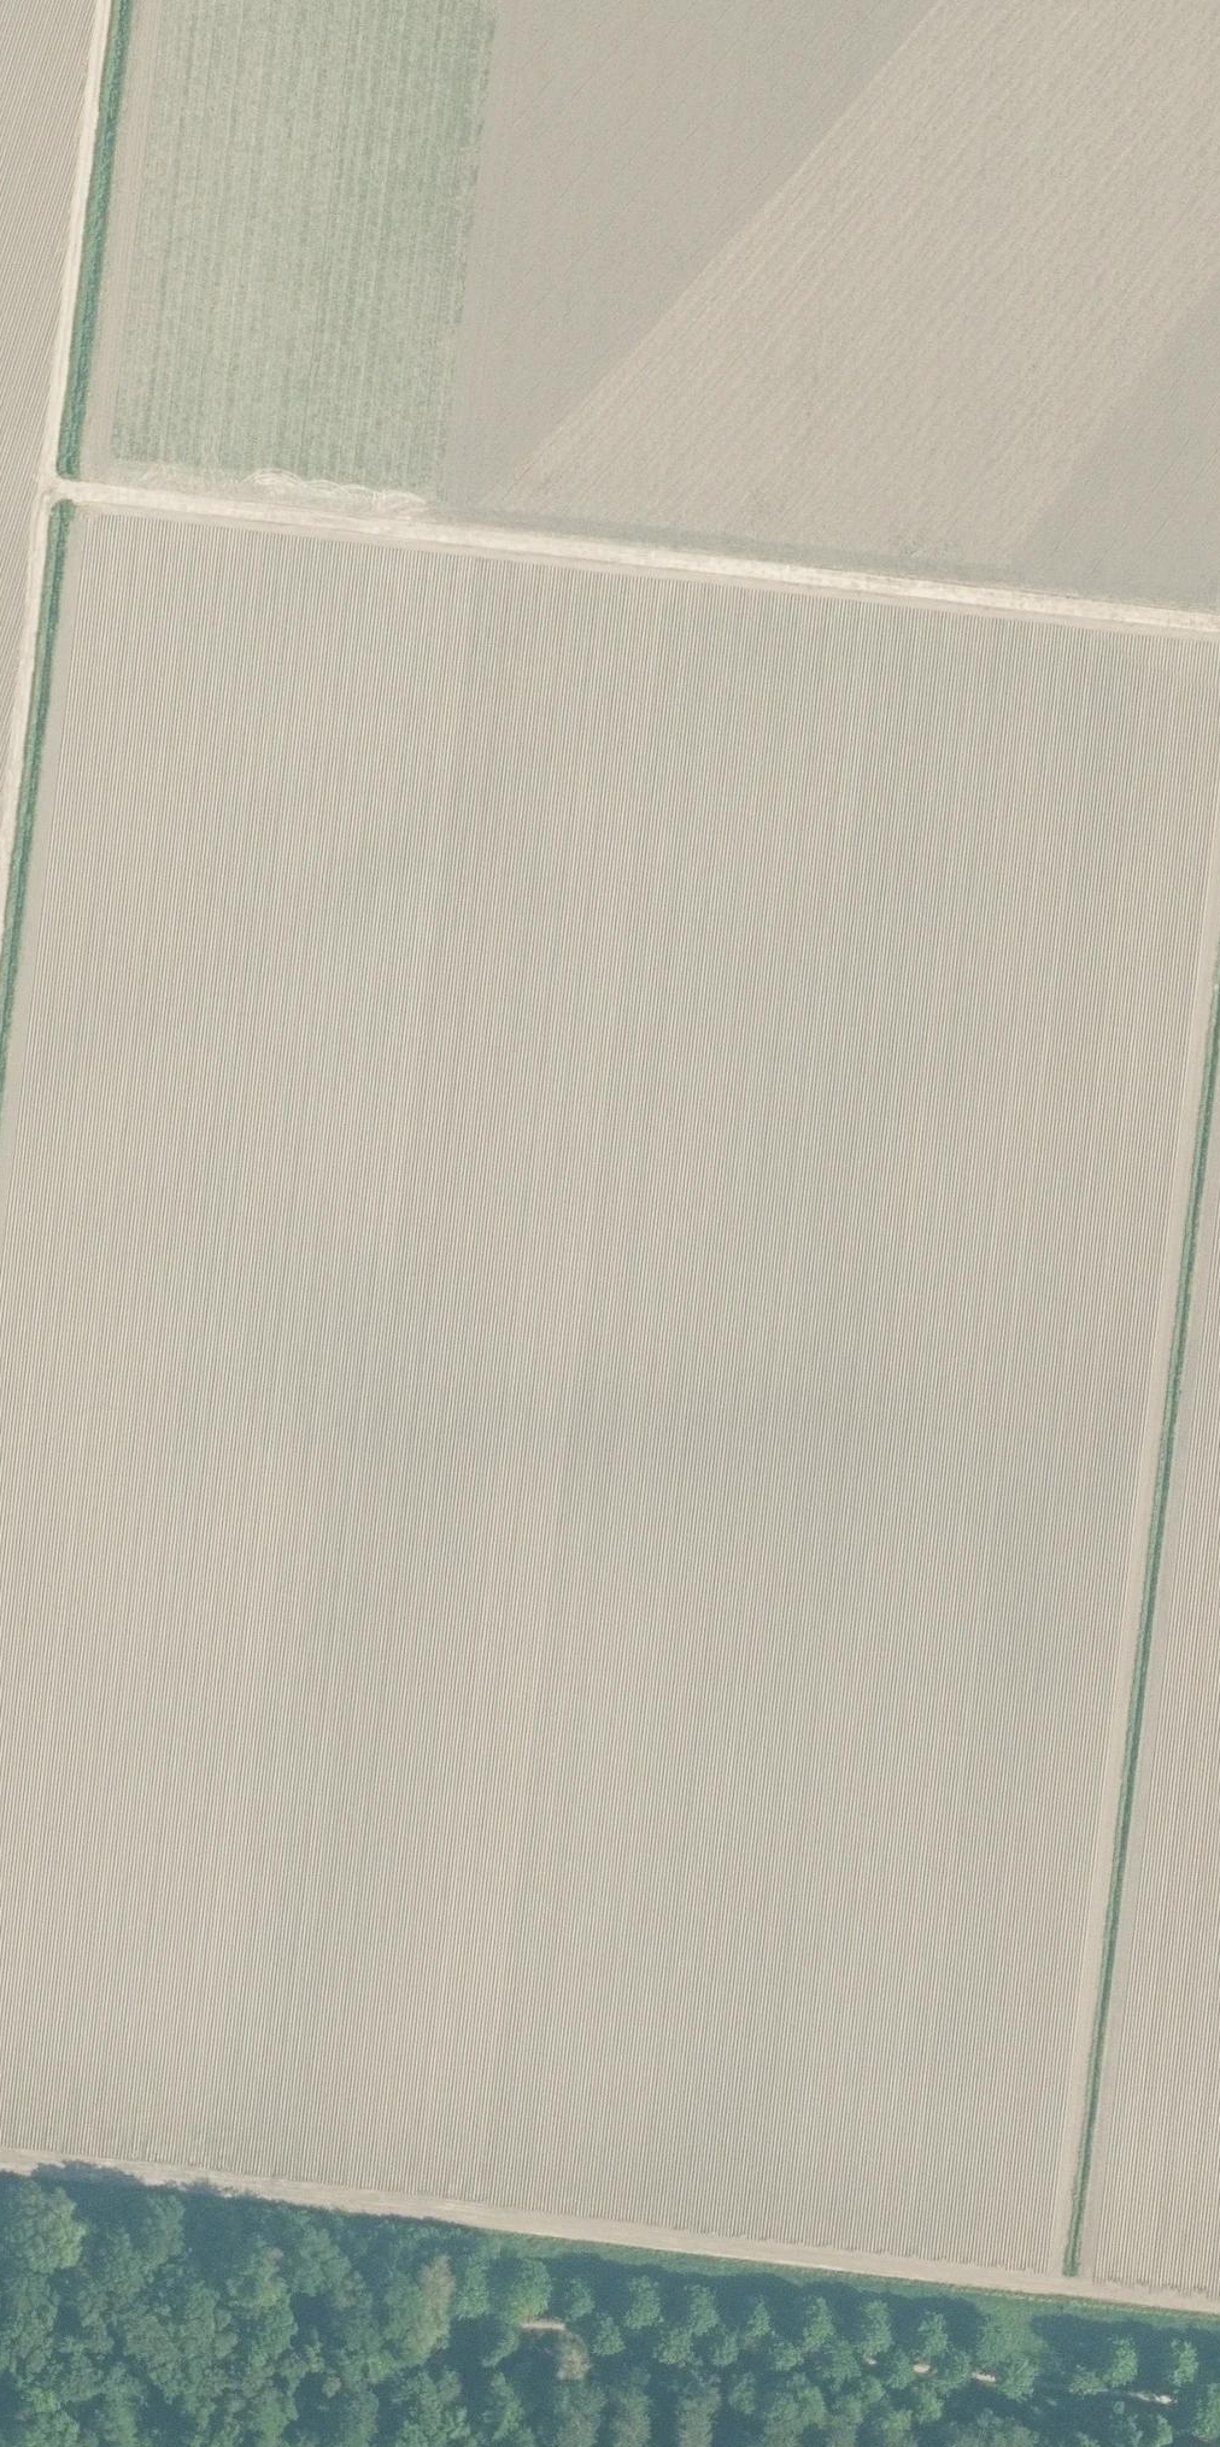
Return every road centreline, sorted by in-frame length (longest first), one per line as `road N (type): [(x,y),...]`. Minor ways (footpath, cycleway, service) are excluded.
road 1 (track): [(1219,633),(0,490)]
road 2 (track): [(0,2175),(651,2249)]

